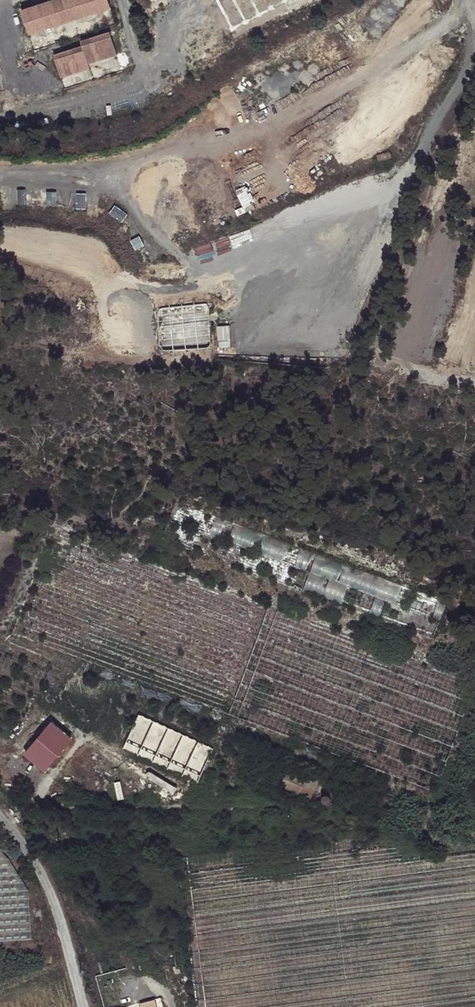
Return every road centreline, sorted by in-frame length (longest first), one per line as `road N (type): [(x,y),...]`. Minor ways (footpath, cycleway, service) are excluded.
road 1 (unclassified): [(0,816),(44,877),(84,1006)]

